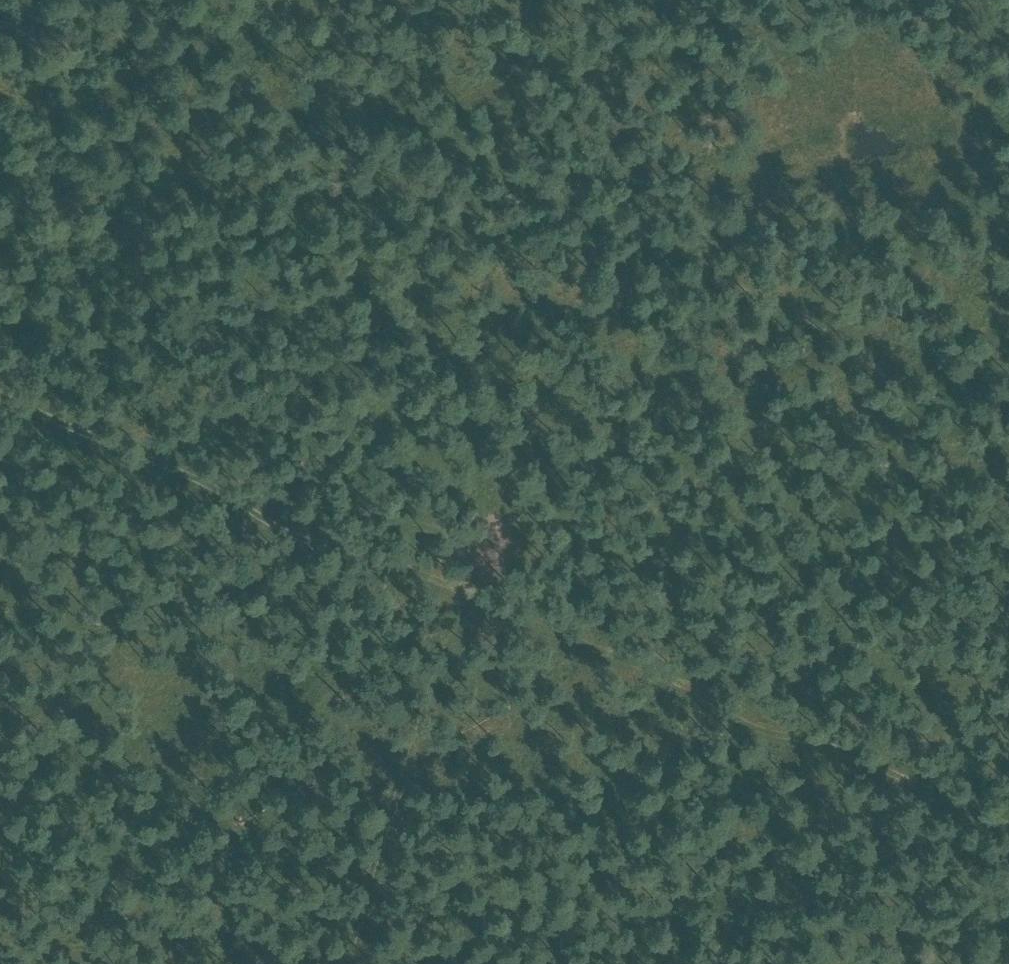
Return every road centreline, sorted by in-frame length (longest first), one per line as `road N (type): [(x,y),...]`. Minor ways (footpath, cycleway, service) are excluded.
road 1 (track): [(0,398),(229,494),(299,540),(349,548),(686,686),(745,726),(862,759),(1008,822)]

